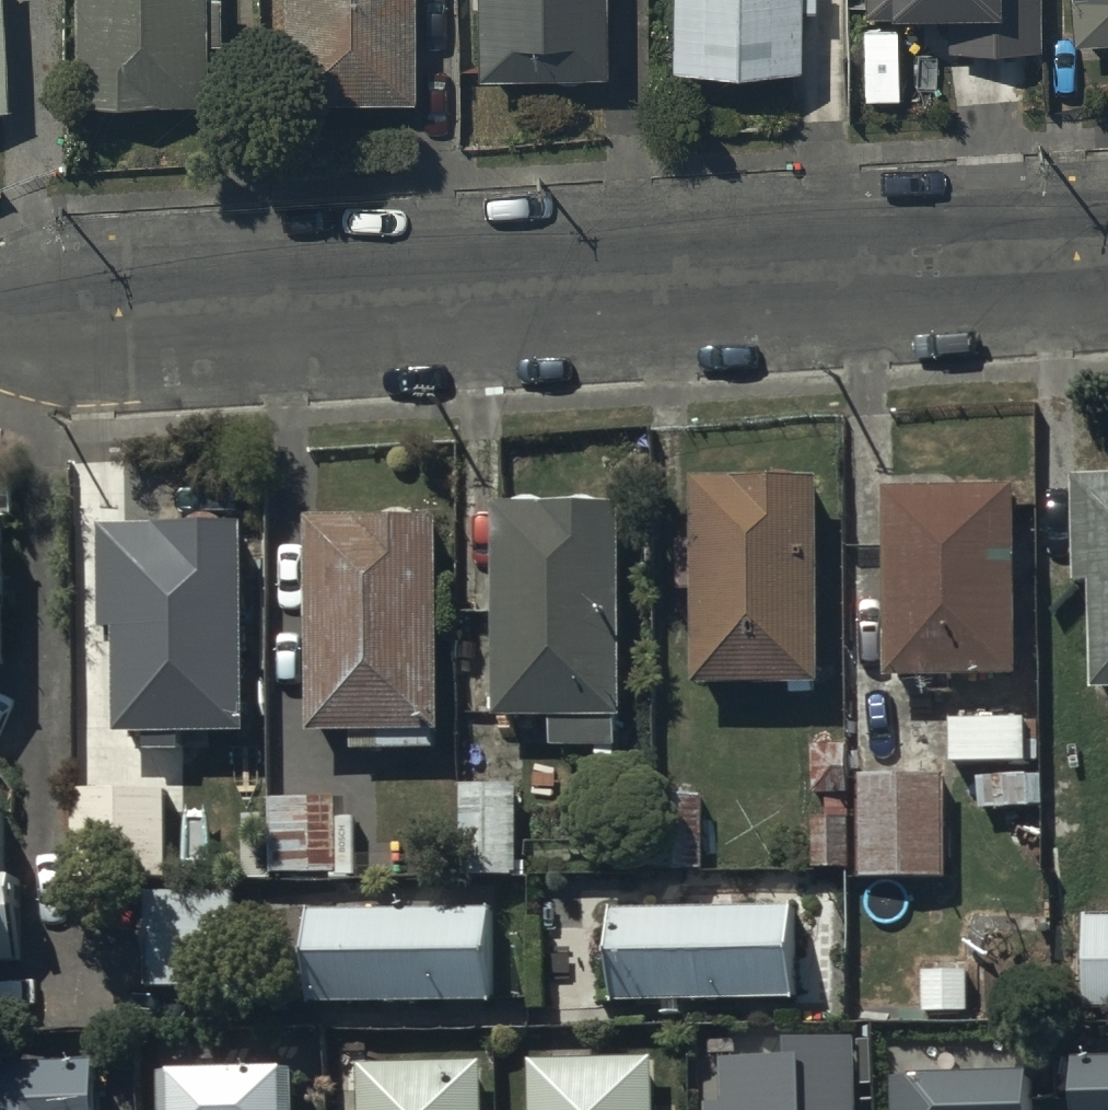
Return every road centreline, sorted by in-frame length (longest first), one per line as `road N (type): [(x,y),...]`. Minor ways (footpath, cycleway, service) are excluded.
road 1 (residential): [(1107,272),(0,319)]

